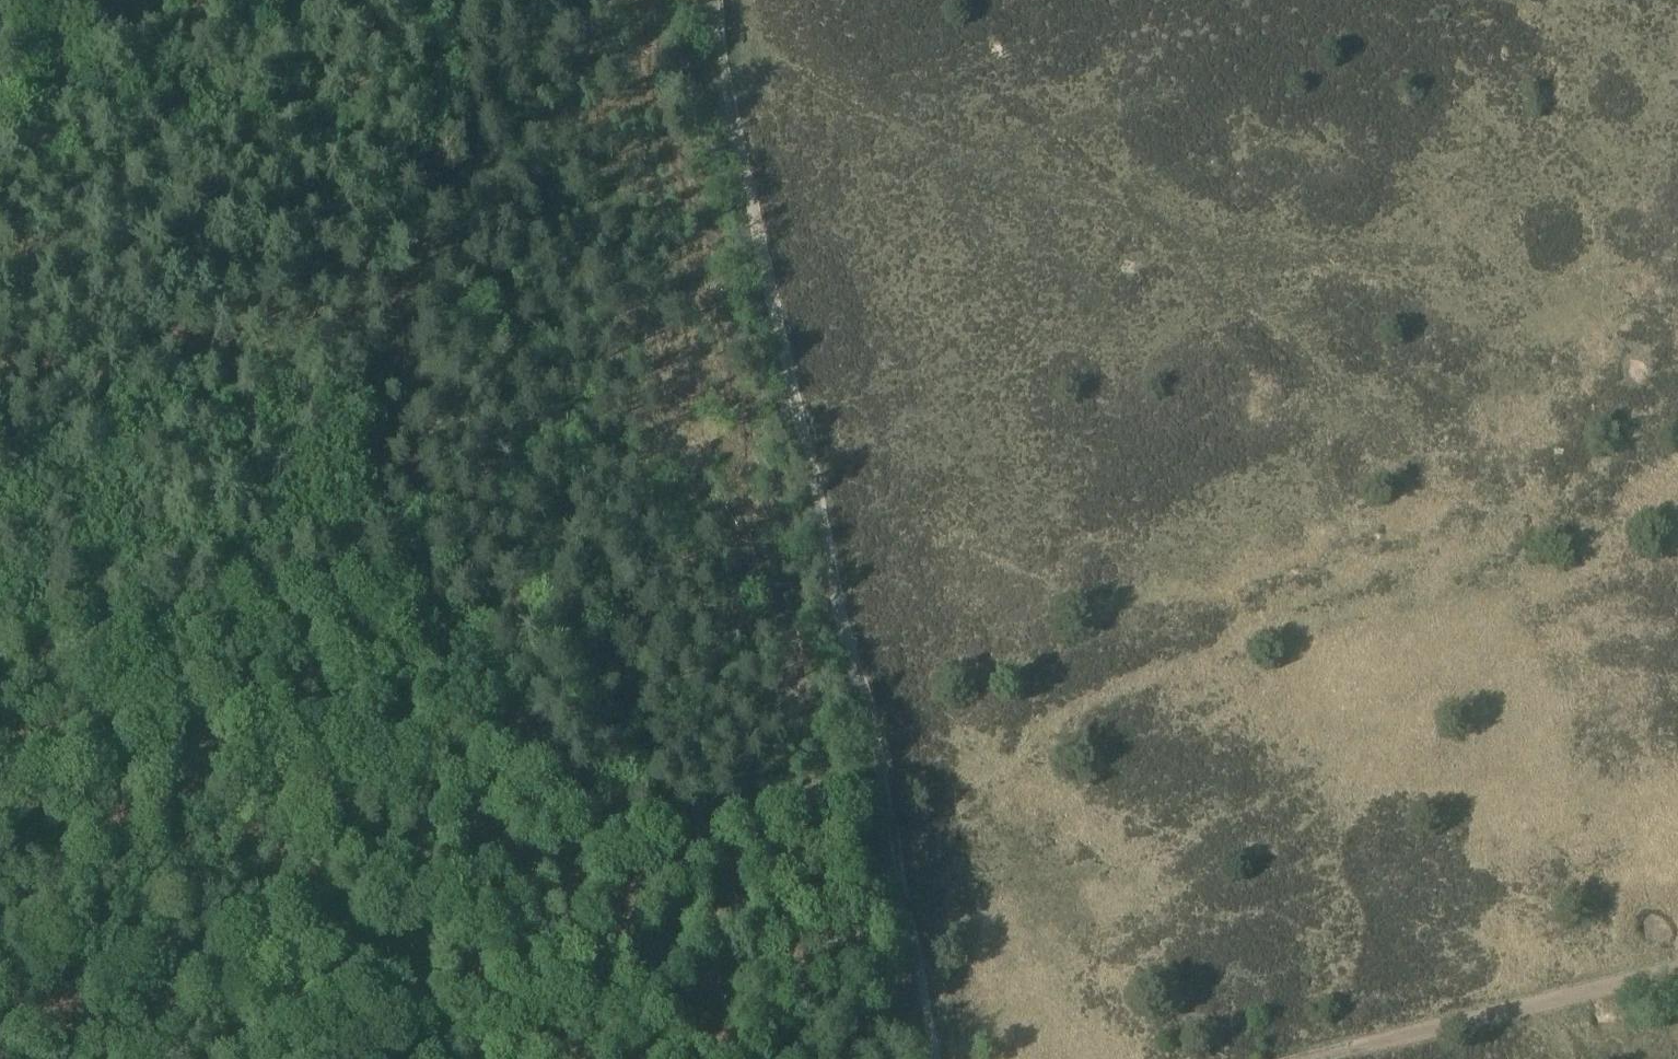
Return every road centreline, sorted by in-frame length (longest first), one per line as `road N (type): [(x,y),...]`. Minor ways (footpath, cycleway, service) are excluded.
road 1 (track): [(715,0),(931,1058)]
road 2 (track): [(1677,966),(1303,1058)]

